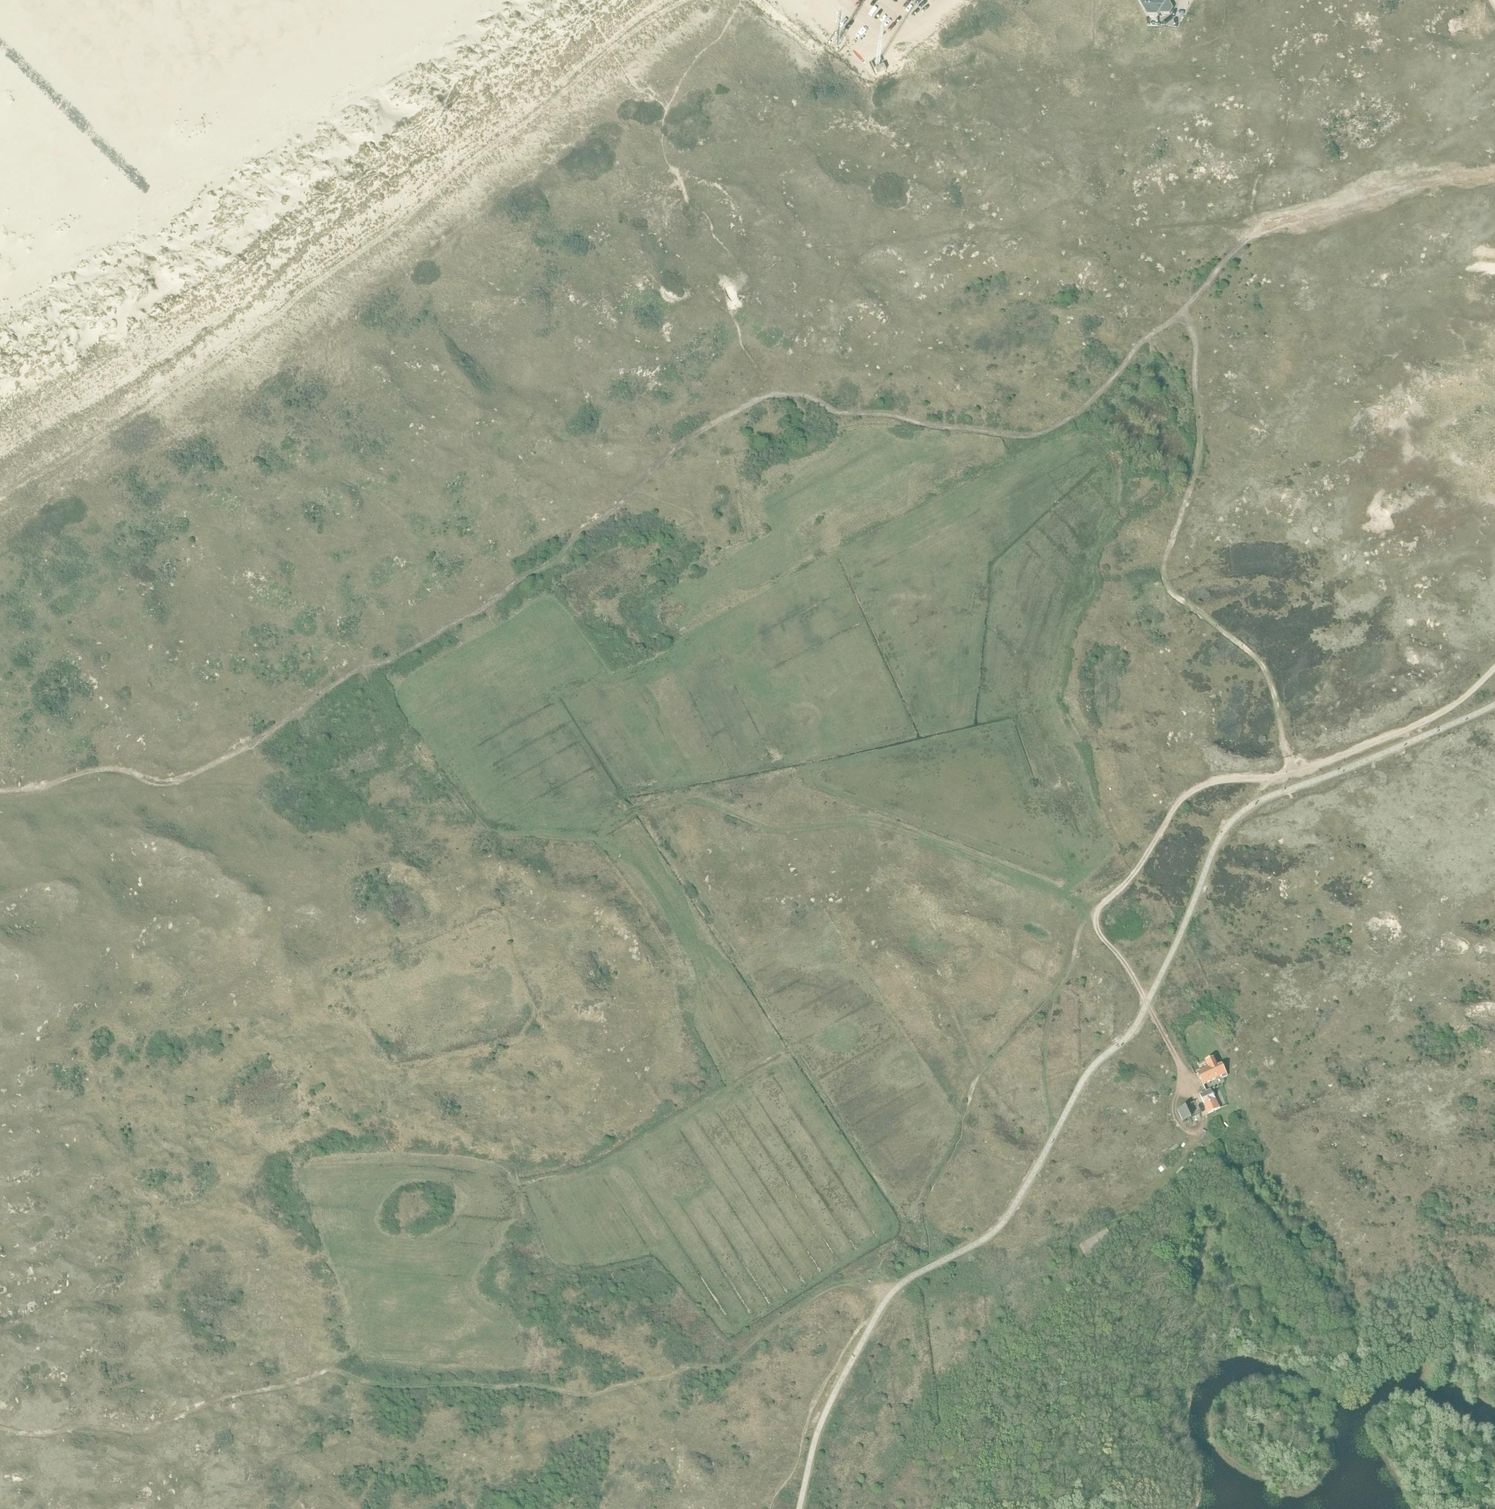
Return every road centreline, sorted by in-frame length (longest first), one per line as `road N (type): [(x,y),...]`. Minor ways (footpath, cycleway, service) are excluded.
road 1 (track): [(890,1282),(827,1289),(730,1363),(684,1367),(590,1397),(520,1384),(380,1386),(328,1369),(225,1396),(145,1433),(0,1429)]
road 2 (track): [(1494,668),(1425,722),(1293,771),(1219,780),(1191,792),(1098,914)]
road 3 (track): [(1098,914),(1060,988),(968,1093),(925,1203),(925,1264),(890,1282)]
road 4 (track): [(1098,914),(1097,929),(1135,974),(1187,1081)]

